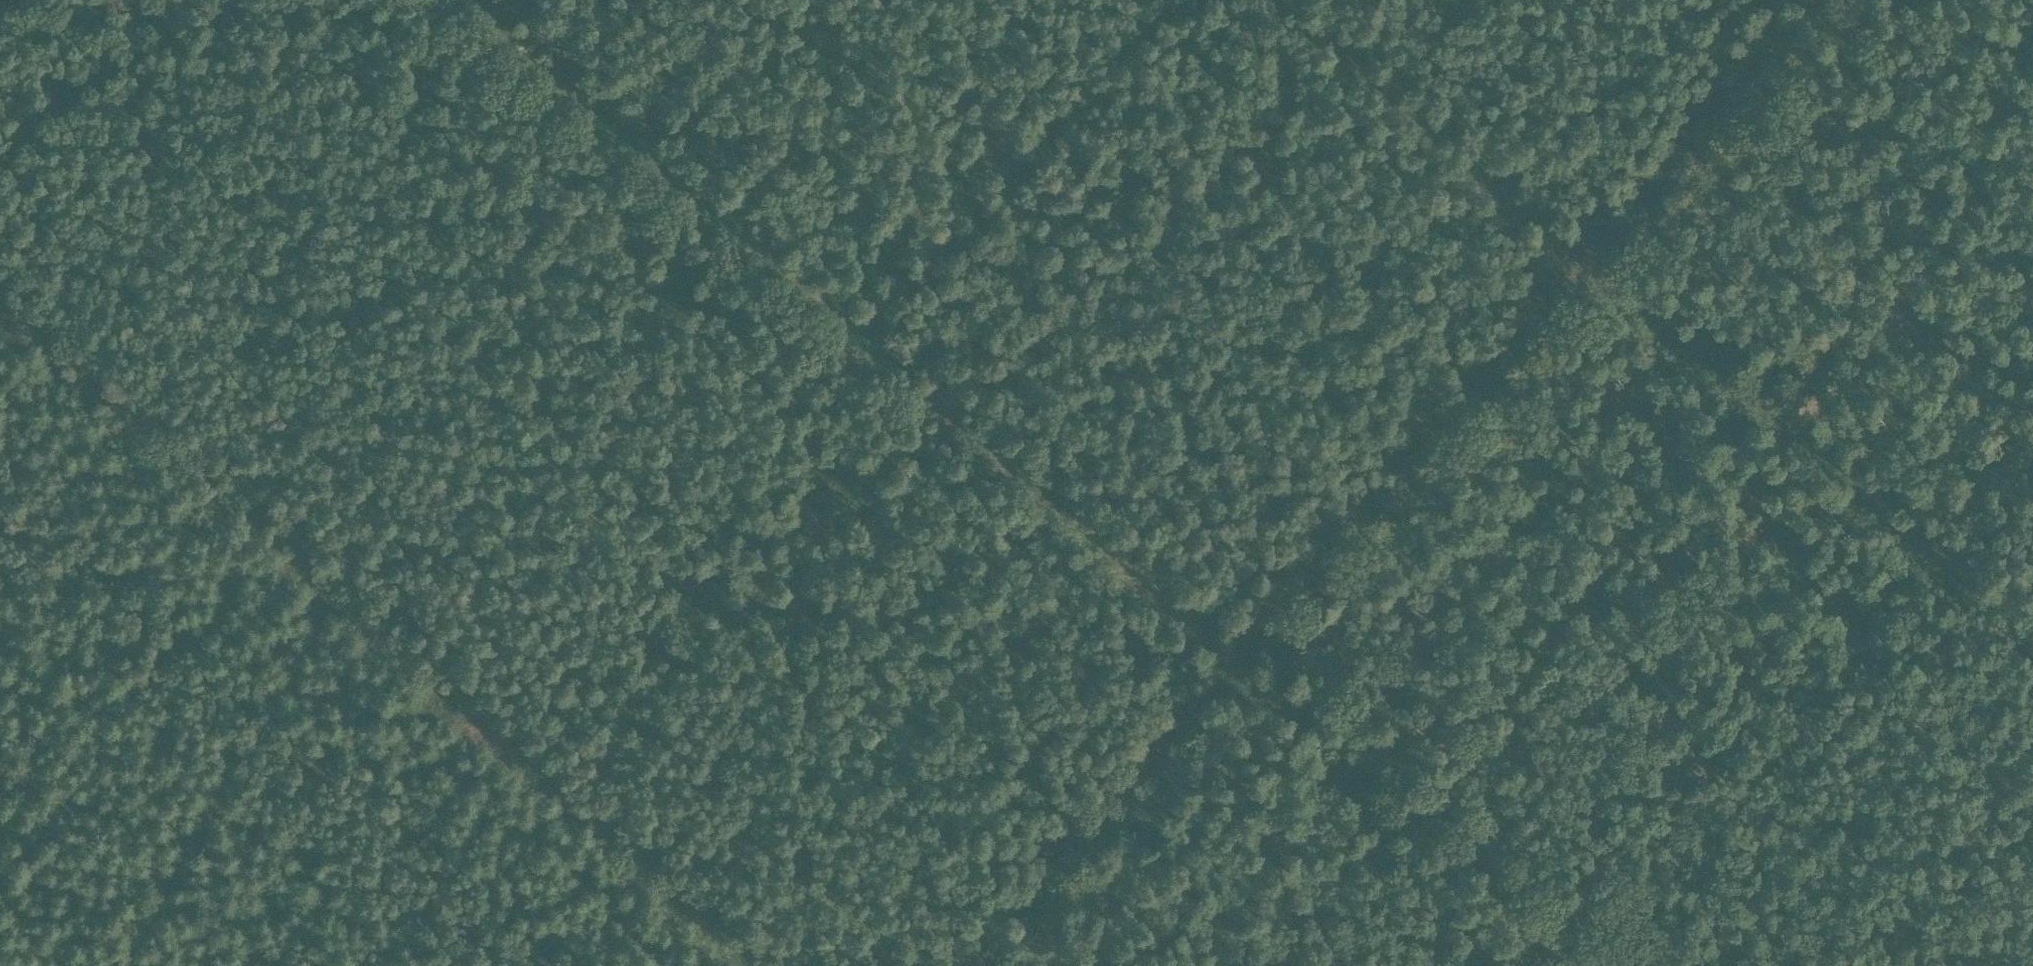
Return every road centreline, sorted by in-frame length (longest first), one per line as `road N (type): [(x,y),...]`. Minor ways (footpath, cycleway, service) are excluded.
road 1 (track): [(0,312),(757,965)]
road 2 (track): [(1227,677),(478,29)]
road 3 (track): [(1285,0),(1583,257),(1227,677)]
road 4 (track): [(1227,677),(967,965)]

